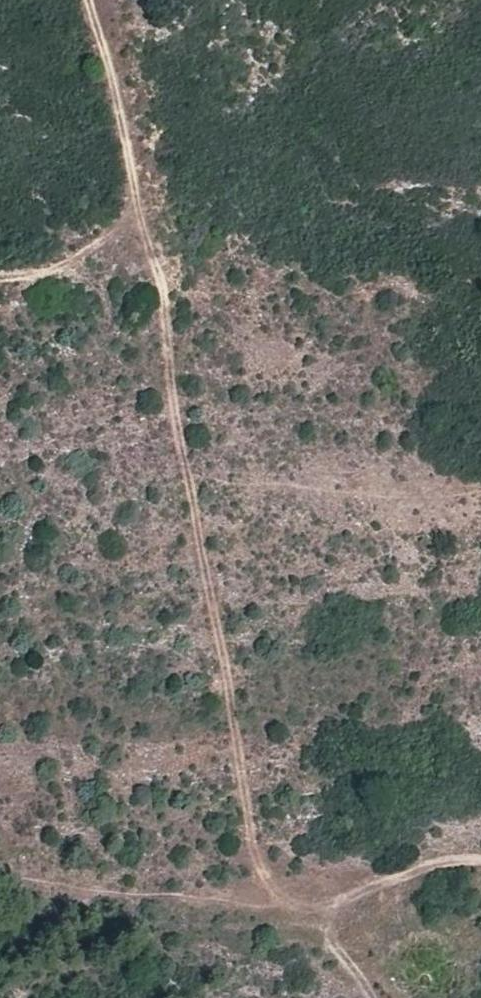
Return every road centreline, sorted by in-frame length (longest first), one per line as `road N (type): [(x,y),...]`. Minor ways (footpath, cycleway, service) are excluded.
road 1 (track): [(334,916),(261,873),(197,546),(167,304),(147,245)]
road 2 (track): [(0,276),(61,276),(147,245),(100,0)]
road 3 (unclassified): [(371,997),(332,936),(344,900),(435,866),(480,862)]

